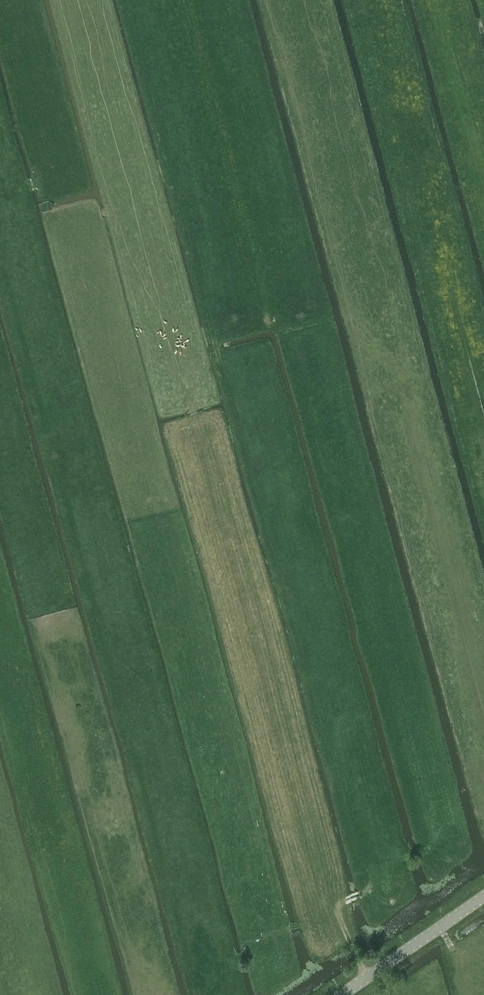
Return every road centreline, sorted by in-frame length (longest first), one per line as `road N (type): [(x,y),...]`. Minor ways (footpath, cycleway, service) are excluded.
road 1 (unclassified): [(340,994),(483,896)]

